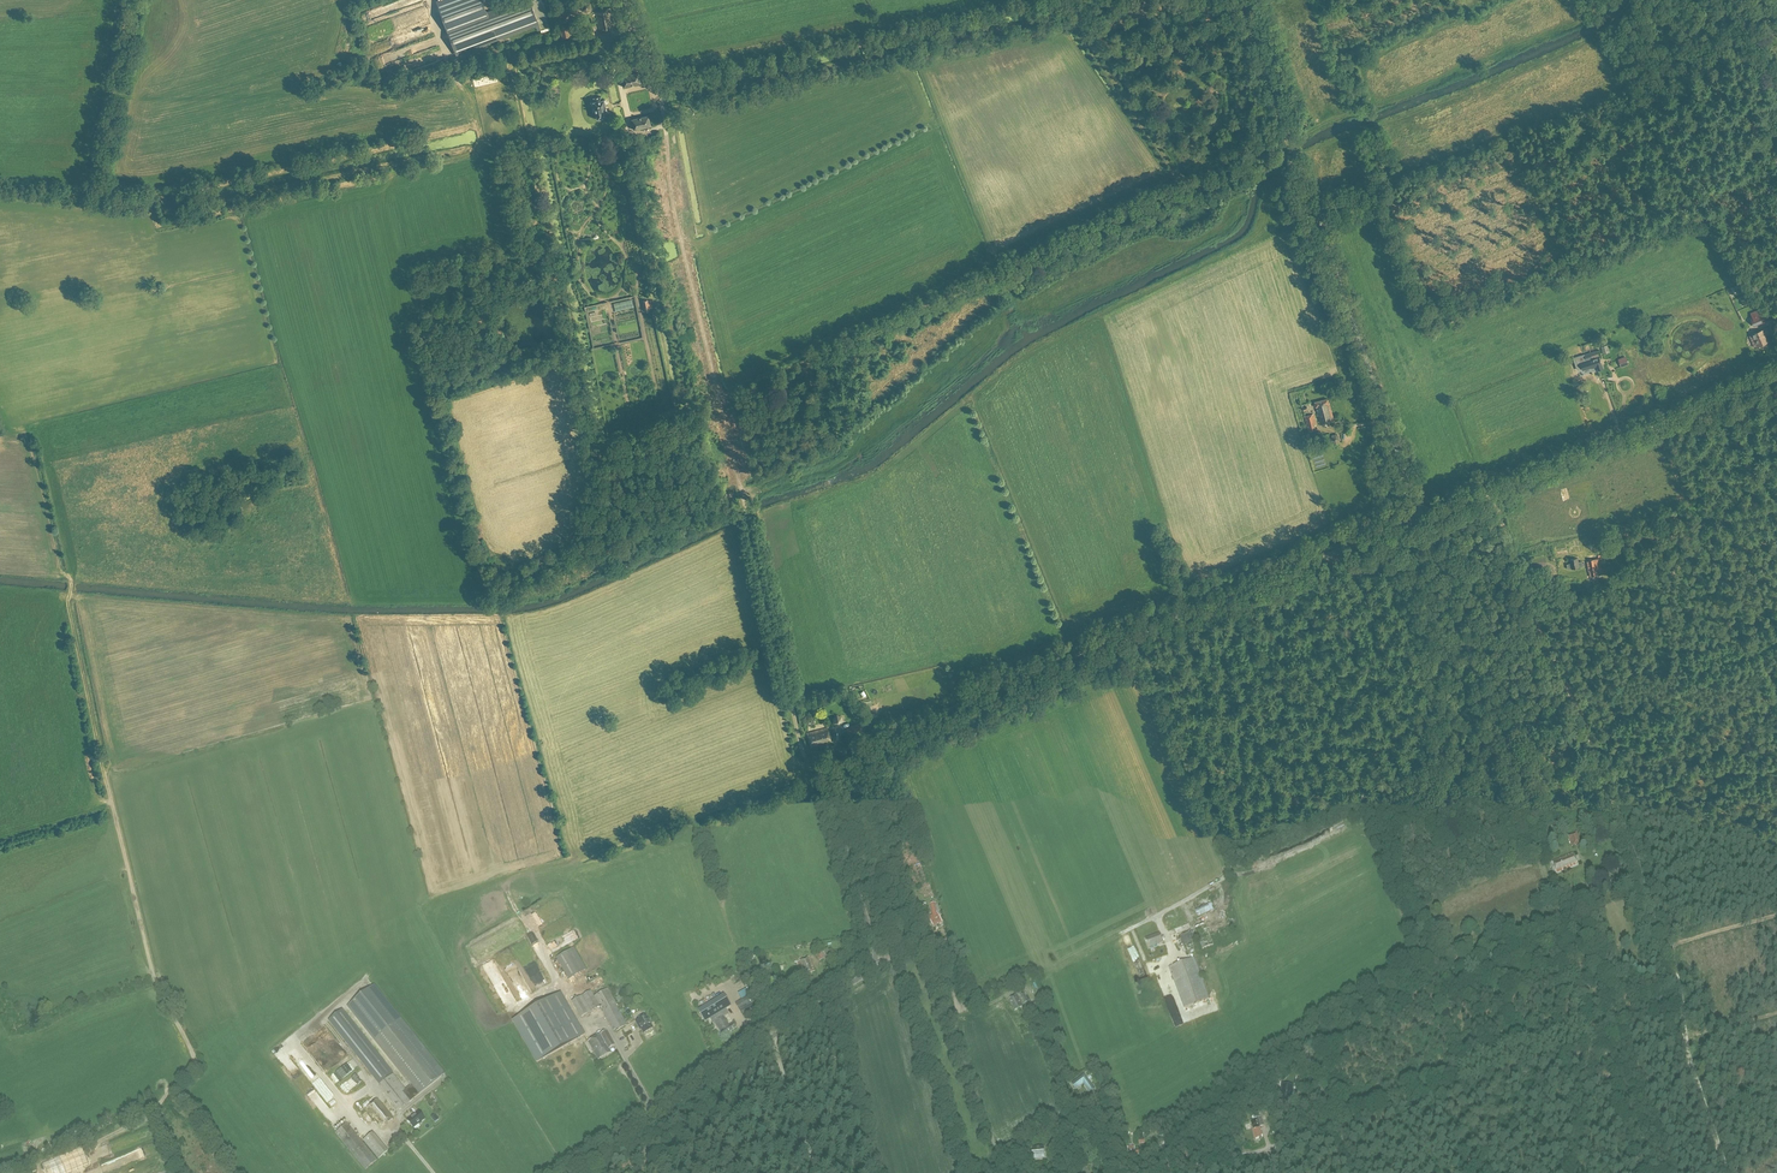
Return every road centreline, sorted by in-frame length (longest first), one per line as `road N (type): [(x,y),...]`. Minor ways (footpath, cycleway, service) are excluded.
road 1 (tertiary): [(574,1172),(869,971),(874,948),(828,780),(827,764),(837,756),(1397,528),(1417,512)]
road 2 (track): [(60,570),(70,577),(69,610),(152,971),(196,1069),(147,1115),(34,1172)]
road 3 (track): [(1722,1157),(1687,1057),(1674,969),(1620,815),(1488,492)]
road 4 (track): [(662,99),(667,212),(802,745),(827,764)]
road 5 (tertiary): [(1417,512),(1242,0)]
road 6 (track): [(1157,626),(1231,868),(1128,930)]
road 7 (track): [(873,965),(939,933),(961,1003),(952,1027),(958,1050),(995,1145),(1020,1172)]
road 8 (track): [(1488,492),(1776,373)]
road 9 (track): [(122,0),(84,197),(0,190)]
road 10 (track): [(1180,1172),(1338,1124),(1357,1172)]
road 11 (track): [(774,1037),(821,1172)]

